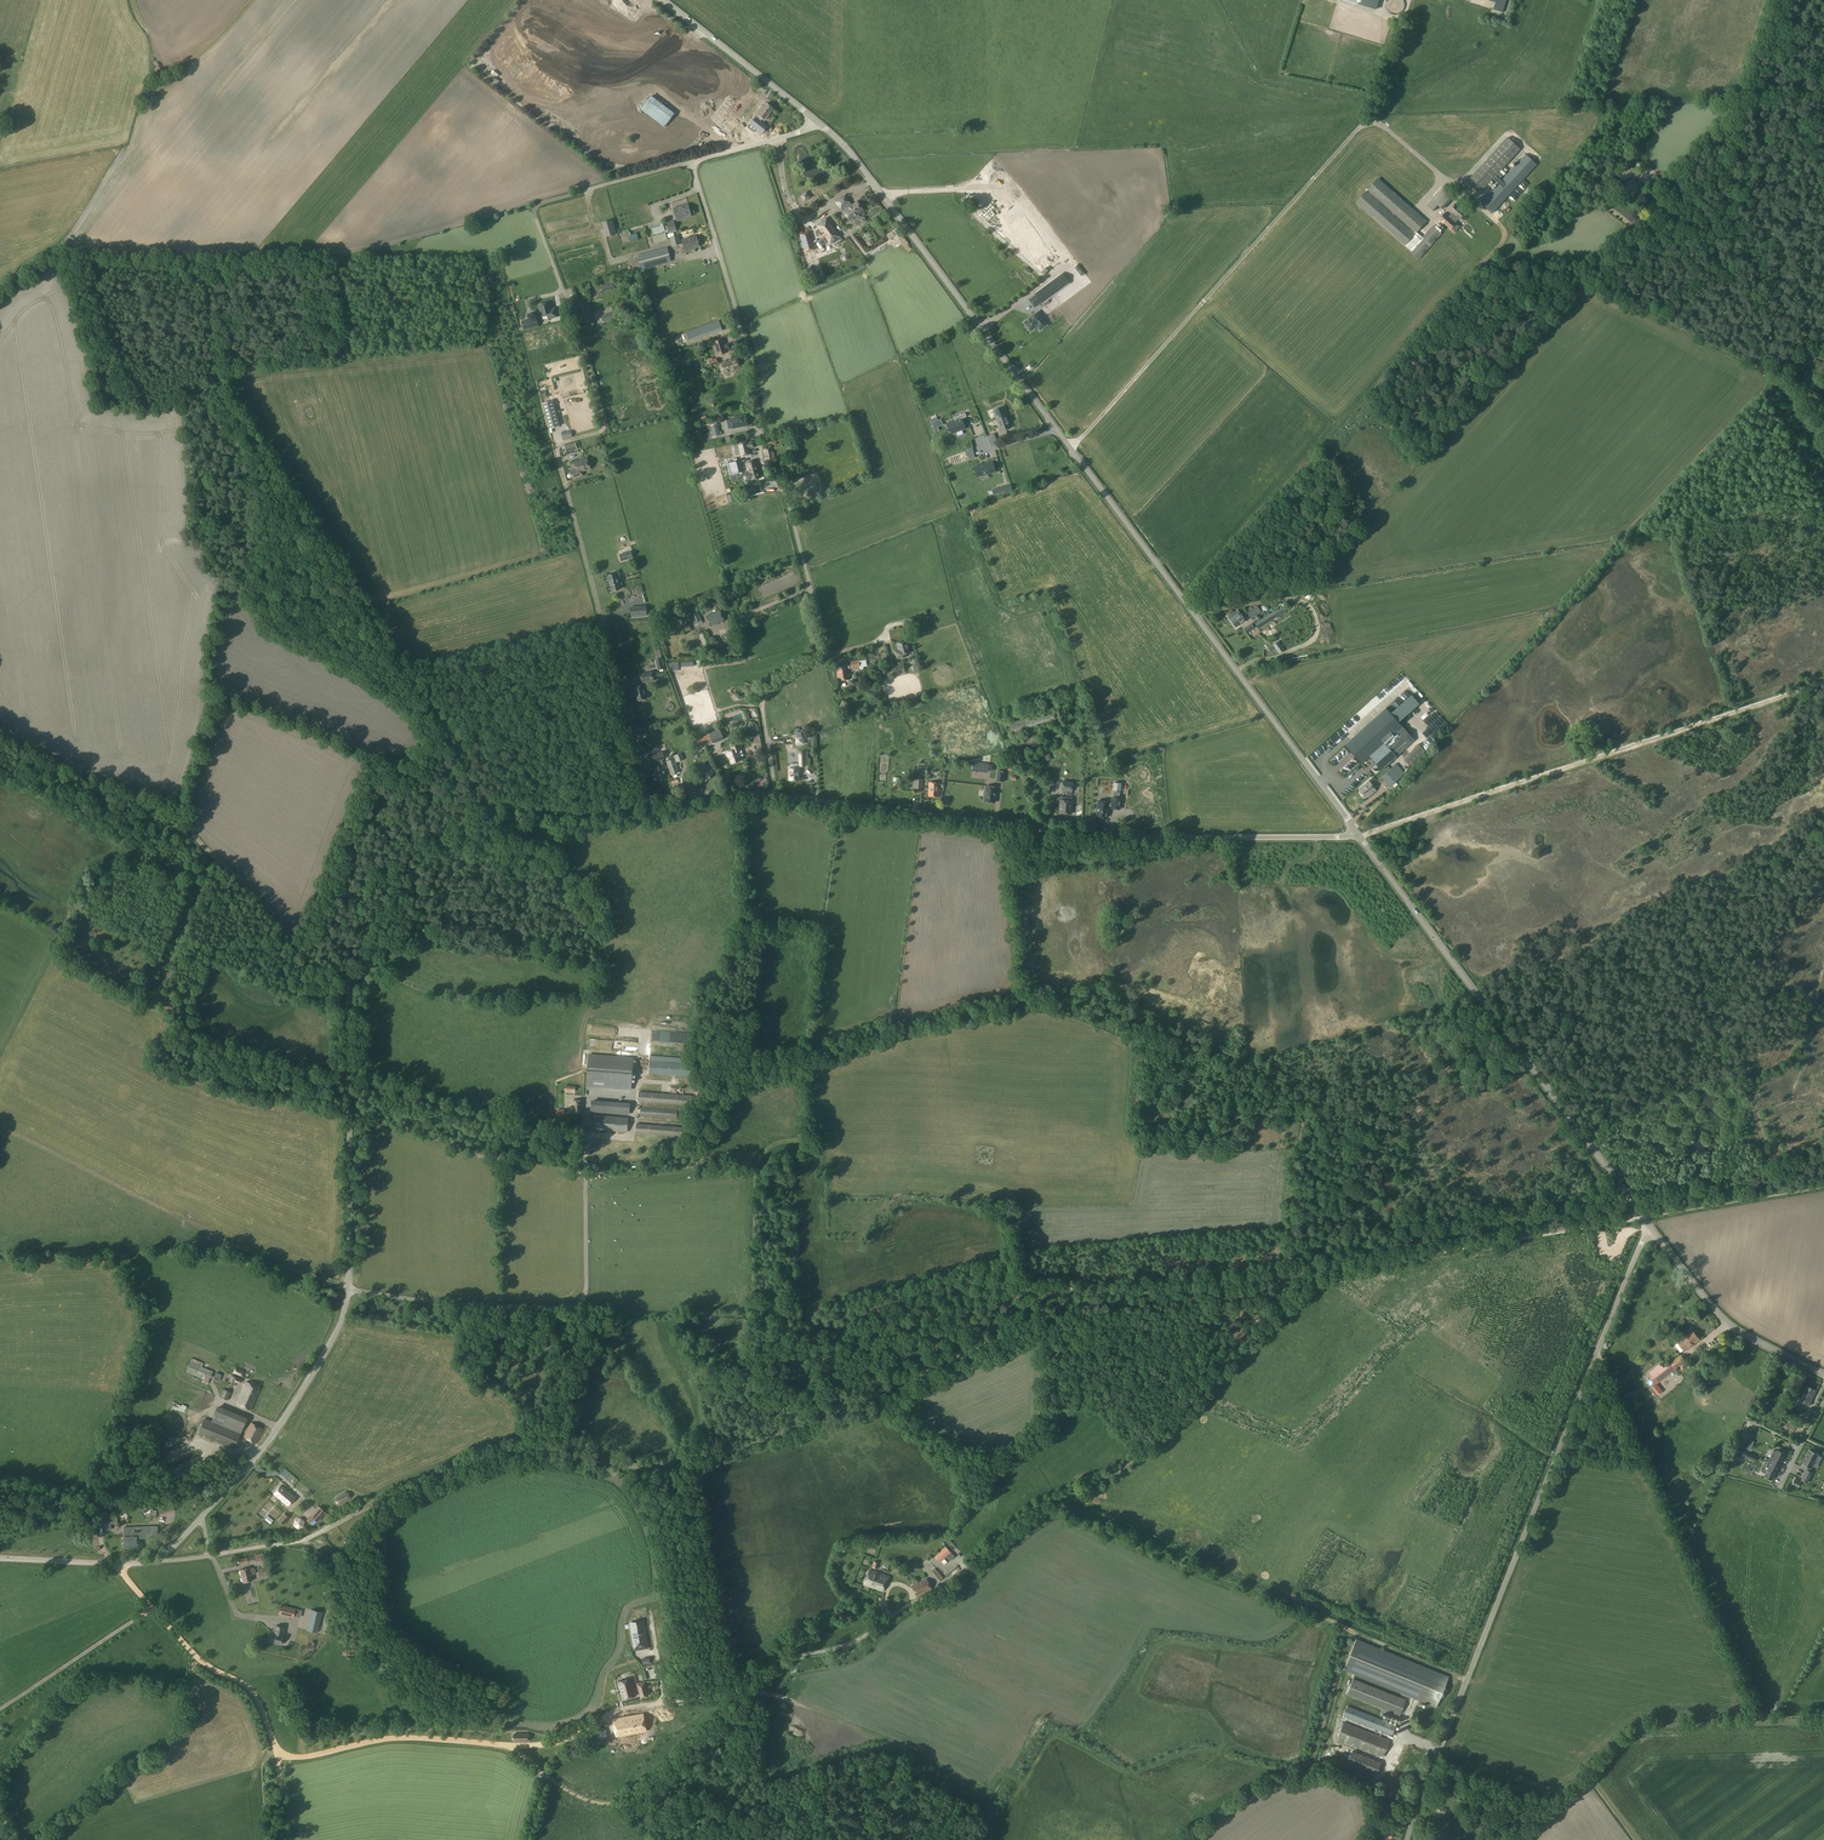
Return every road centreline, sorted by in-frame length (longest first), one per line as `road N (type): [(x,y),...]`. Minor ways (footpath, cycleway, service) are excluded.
road 1 (track): [(212,1555),(295,1540),(398,1486),(498,1448),(549,1446),(635,1466),(709,1458),(852,1404),(990,1339),(1019,1324),(1034,1293),(1049,1289),(1195,1287),(1823,1184)]
road 2 (unclassified): [(200,1518),(281,1426),(339,1330),(350,1274),(348,973),(406,856),(498,800),(584,813),(719,791),(775,795)]
road 3 (unclassified): [(1359,835),(823,125)]
road 4 (unclassified): [(1404,1839),(1649,1226)]
road 5 (unclassified): [(775,795),(1096,834),(1359,835)]
road 6 (unclassified): [(811,586),(790,508),(763,466),(752,362),(690,162),(823,125)]
road 7 (track): [(1361,838),(1823,684)]
road 8 (unclassified): [(1649,1226),(1359,835)]
road 9 (track): [(756,1685),(789,1658),(856,1641),(939,1588),(1031,1512),(1117,1472)]
road 10 (track): [(0,1128),(263,1261),(349,1288)]
road 11 (track): [(487,802),(362,608),(411,566),(453,548),(476,512)]
road 12 (track): [(756,1685),(646,1790),(615,1808),(545,1776),(511,1746)]
road 13 (track): [(218,701),(219,727),(188,820),(193,835),(311,952)]
road 14 (track): [(1312,1274),(1117,1472)]
road 15 (track): [(1657,221),(1740,130),(1740,97),(1772,0)]
road 16 (track): [(511,1746),(566,1738),(616,1711),(756,1685)]
road 17 (track): [(278,1751),(299,1758),(389,1737),(511,1746)]
road 18 (unclassified): [(1823,1374),(1727,1323),(1649,1226)]
road 19 (unclassified): [(823,125),(662,0)]
road 20 (track): [(152,1607),(207,1666),(251,1691),(278,1751)]
road 21 (track): [(152,1607),(0,1707)]
road 22 (unclassified): [(775,795),(763,700),(826,649)]
road 23 (unclassified): [(0,1559),(157,1562)]
road 24 (track): [(150,998),(211,854)]
road 25 (track): [(143,78),(213,47),(253,0)]
road 26 (track): [(1652,1465),(1602,1339)]
road 27 (unclassified): [(811,586),(711,630),(704,617)]

